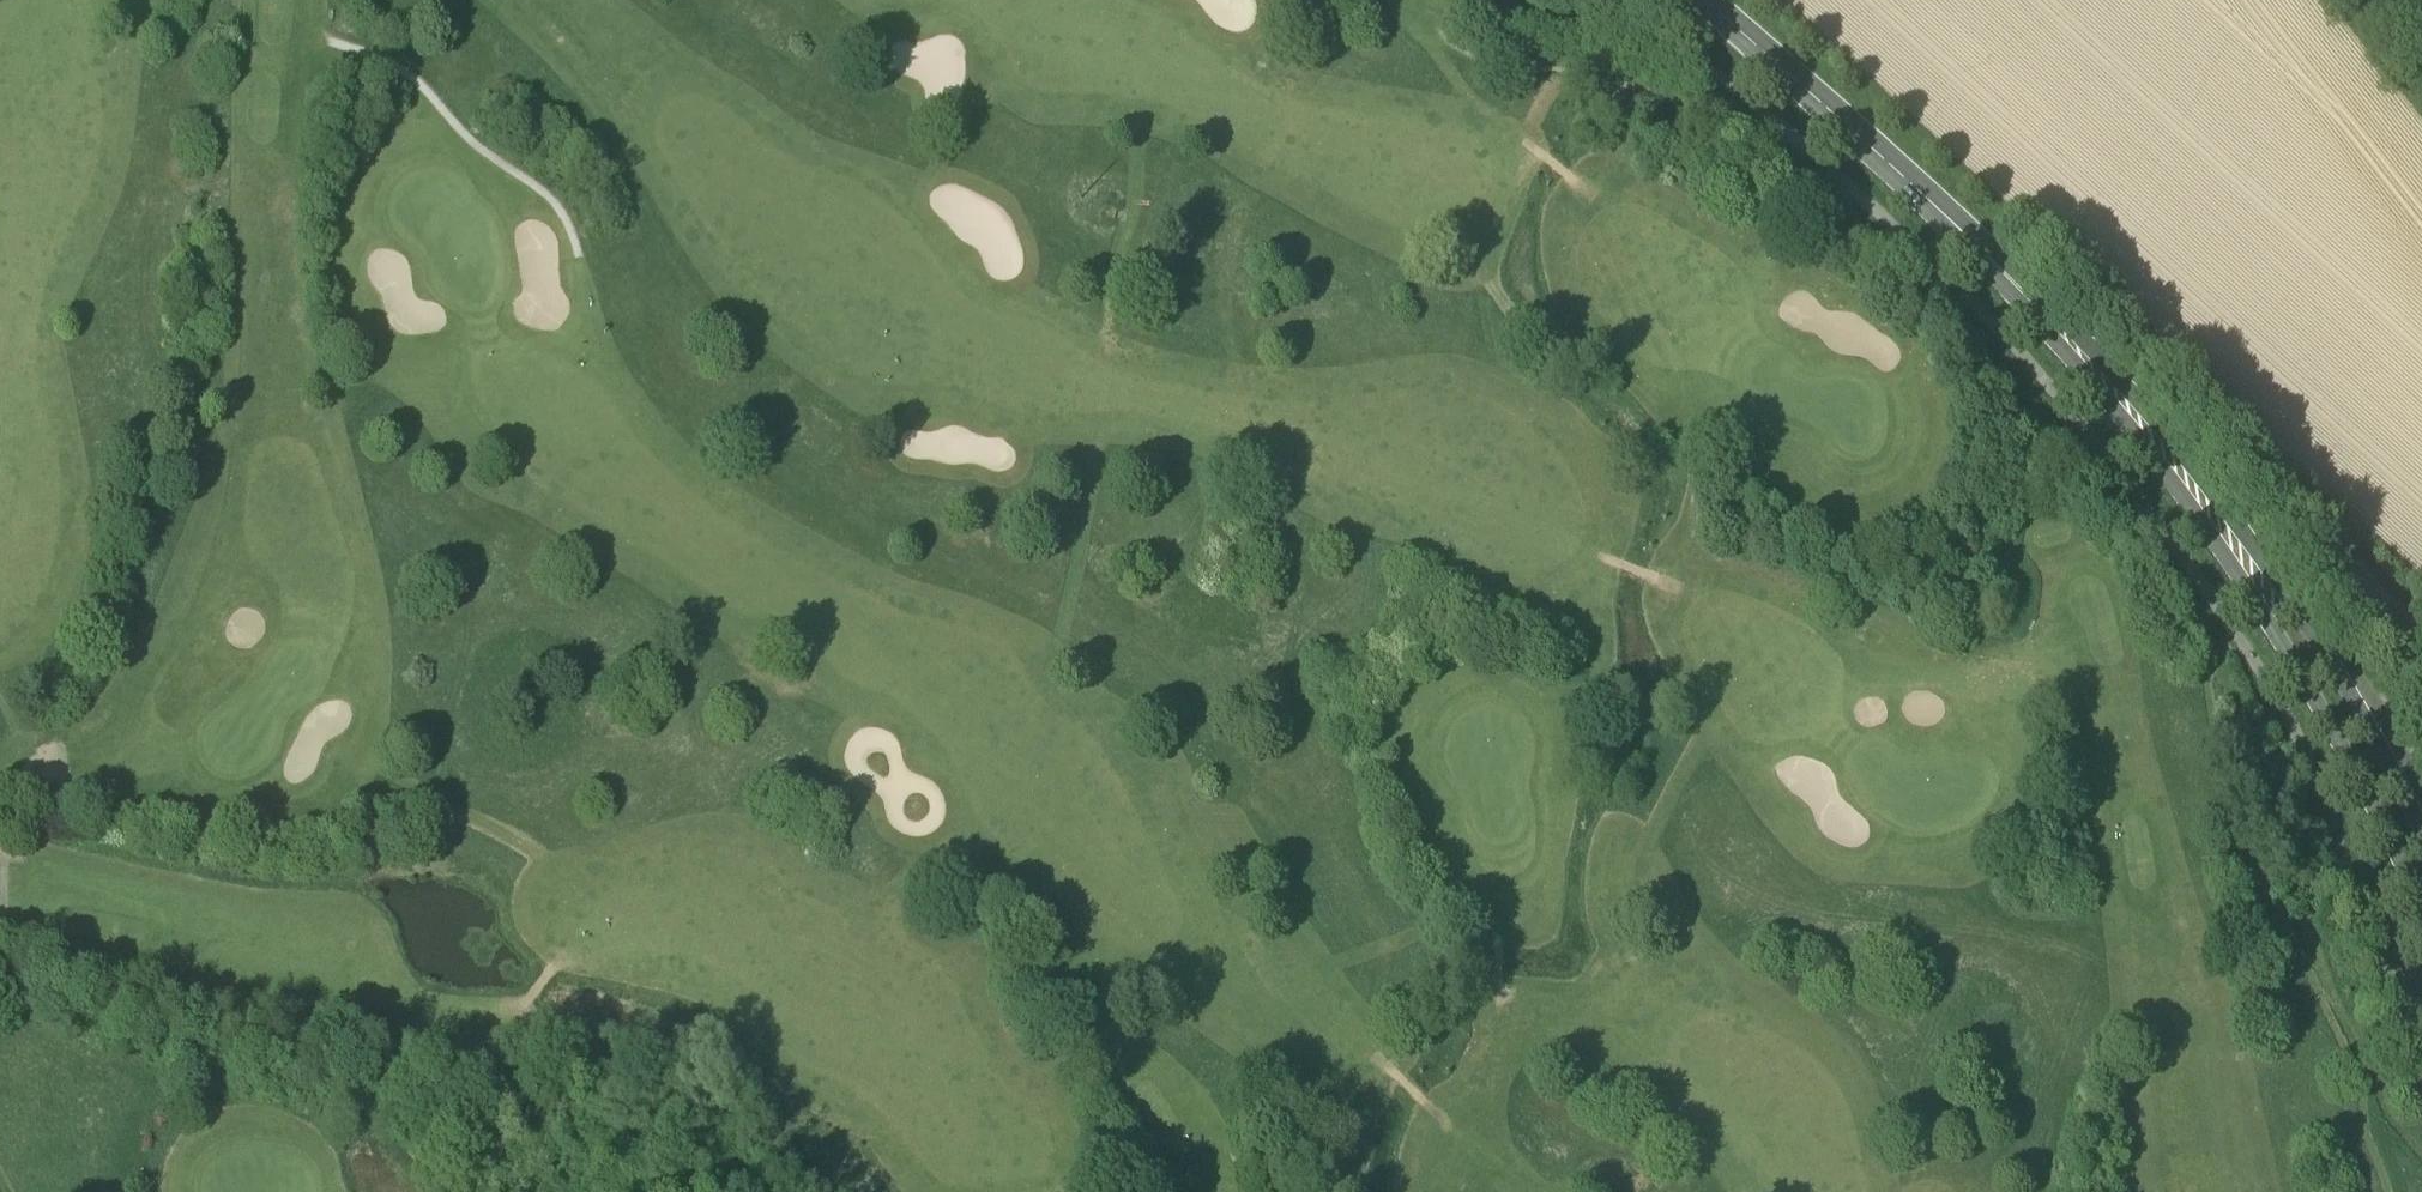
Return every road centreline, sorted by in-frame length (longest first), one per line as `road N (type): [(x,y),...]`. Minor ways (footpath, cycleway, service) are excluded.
road 1 (tertiary): [(1707,0),(1820,98),(2100,377),(2225,532),(2309,660),(2421,866)]

